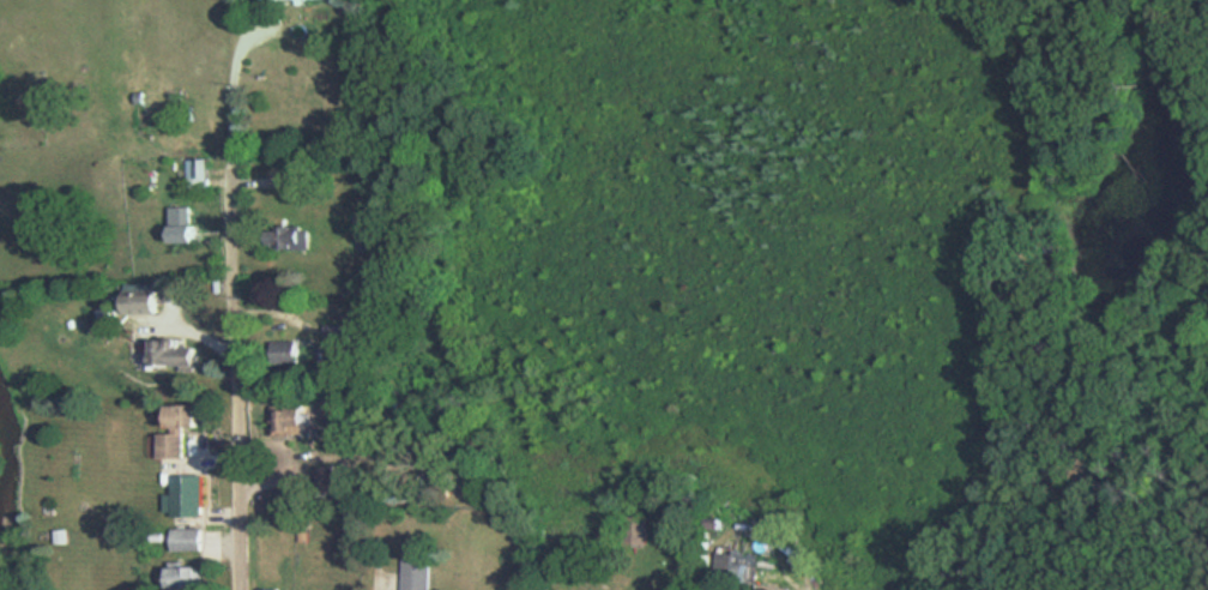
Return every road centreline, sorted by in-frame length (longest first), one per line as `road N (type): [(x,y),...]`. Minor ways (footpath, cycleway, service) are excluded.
road 1 (residential): [(239,589),(232,127)]

